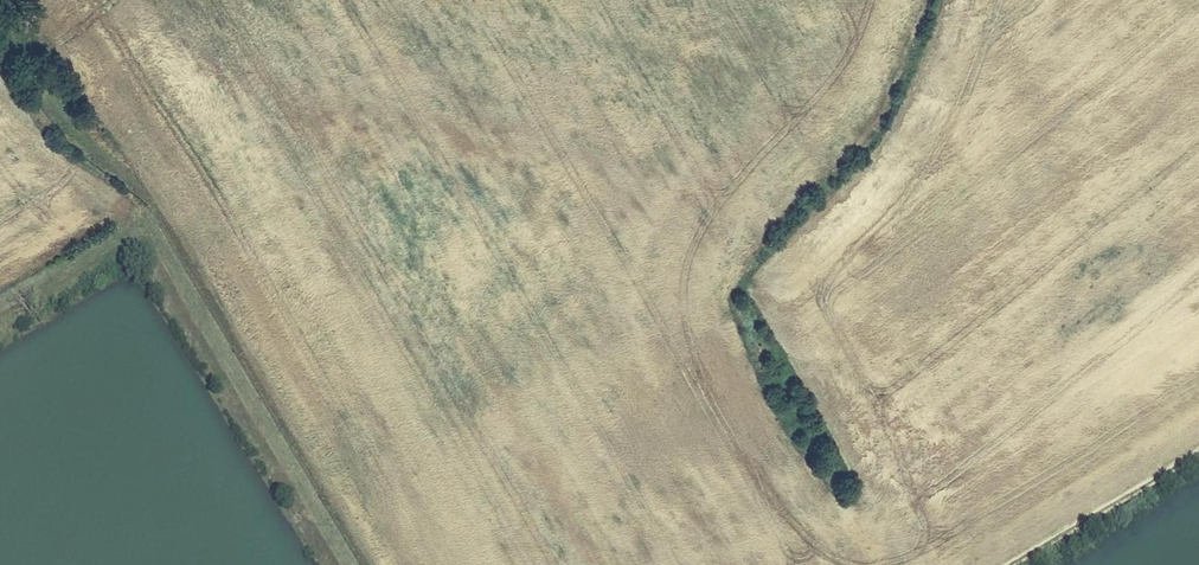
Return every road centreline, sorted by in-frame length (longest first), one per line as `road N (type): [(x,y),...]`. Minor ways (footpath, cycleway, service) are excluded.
road 1 (track): [(0,23),(78,128),(151,193),(370,564)]
road 2 (track): [(978,564),(1198,427)]

